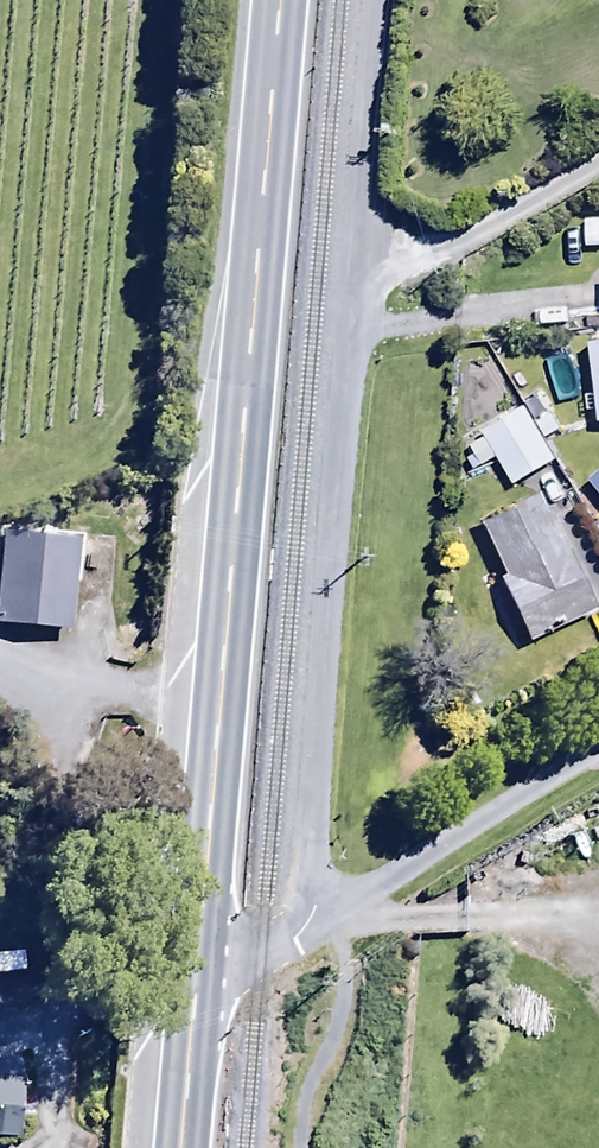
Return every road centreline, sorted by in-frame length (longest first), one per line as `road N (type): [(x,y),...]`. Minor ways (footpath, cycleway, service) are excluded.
road 1 (trunk): [(187,979),(282,0)]
road 2 (unclassified): [(389,0),(314,915)]
road 3 (unclassified): [(314,915),(598,751)]
road 4 (trunk): [(169,1147),(187,979)]
road 5 (unclassified): [(187,979),(314,915)]

